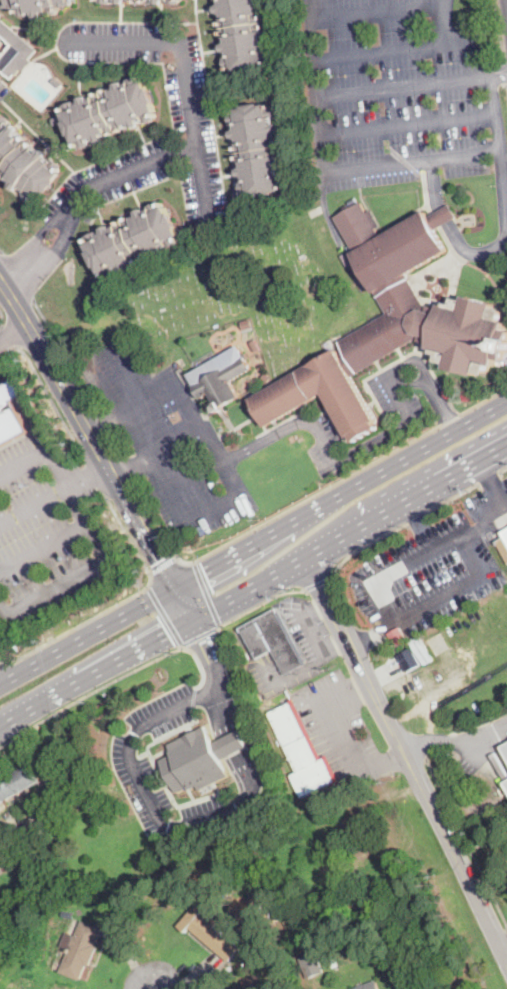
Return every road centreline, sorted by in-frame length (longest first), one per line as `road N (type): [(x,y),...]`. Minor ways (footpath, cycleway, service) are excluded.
road 1 (primary): [(3,724),(339,543)]
road 2 (residential): [(405,754),(506,965)]
road 3 (residential): [(274,579),(304,578),(314,586),(405,754)]
road 4 (residential): [(405,754),(331,584),(328,566),(339,543)]
road 5 (tertiary): [(113,471),(0,280)]
road 6 (primary): [(506,400),(317,505)]
road 7 (primary): [(177,588),(0,681)]
road 8 (primary): [(339,543),(506,450)]
road 9 (primary): [(317,505),(177,588)]
road 10 (tertiary): [(177,588),(113,471)]

